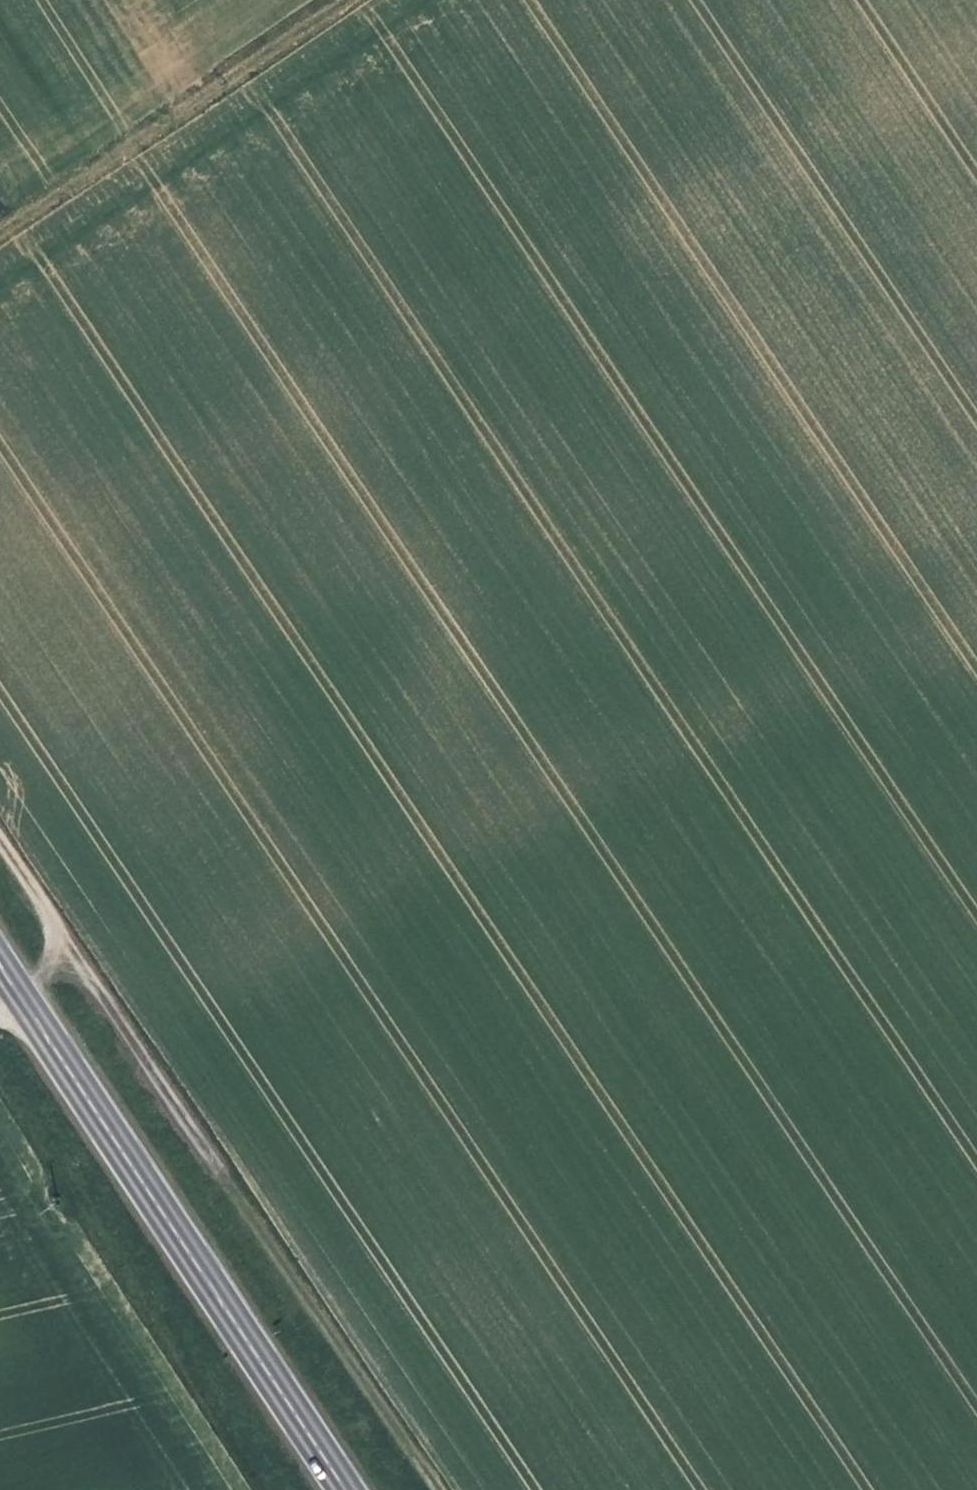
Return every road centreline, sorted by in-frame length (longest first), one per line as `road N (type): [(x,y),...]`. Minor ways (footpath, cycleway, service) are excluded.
road 1 (primary): [(346,1489),(18,994)]
road 2 (track): [(354,0),(0,241)]
road 3 (track): [(445,1489),(226,1166)]

